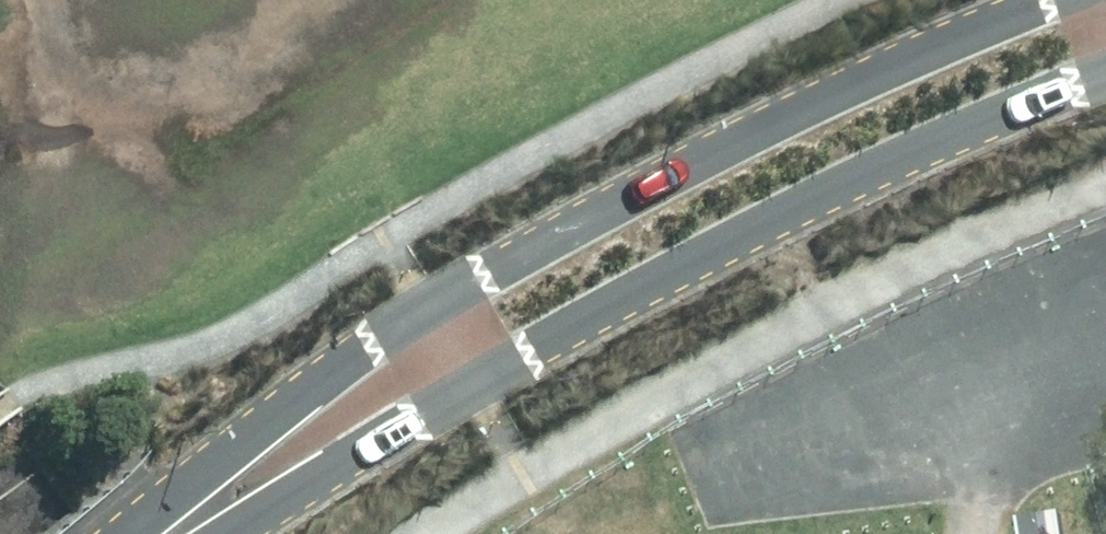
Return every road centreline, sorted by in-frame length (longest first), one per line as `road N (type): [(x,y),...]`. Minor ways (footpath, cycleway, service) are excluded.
road 1 (tertiary): [(166,533),(423,301),(823,92),(1040,0)]
road 2 (tertiary): [(1105,76),(875,164),(474,391),(195,533)]

